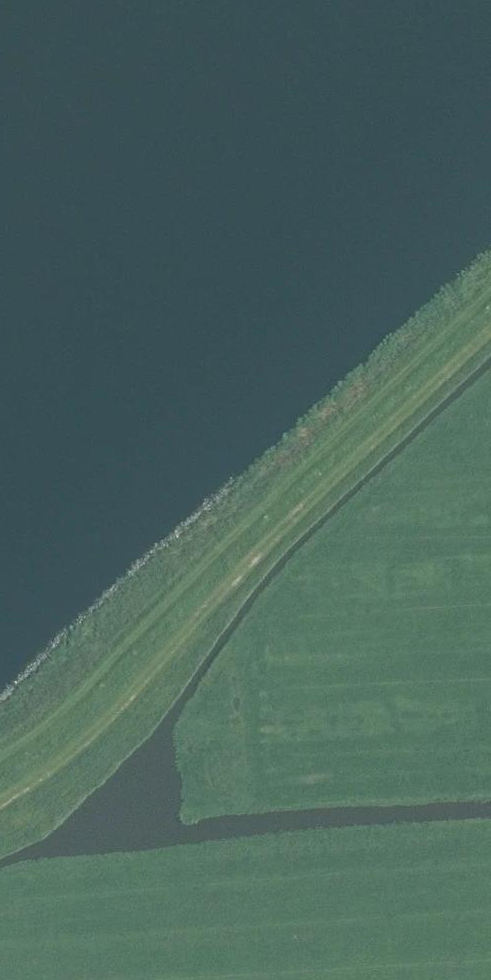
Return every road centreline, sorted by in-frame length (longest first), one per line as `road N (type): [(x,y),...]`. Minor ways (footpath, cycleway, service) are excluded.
road 1 (track): [(490,327),(228,585),(121,705),(0,798)]

